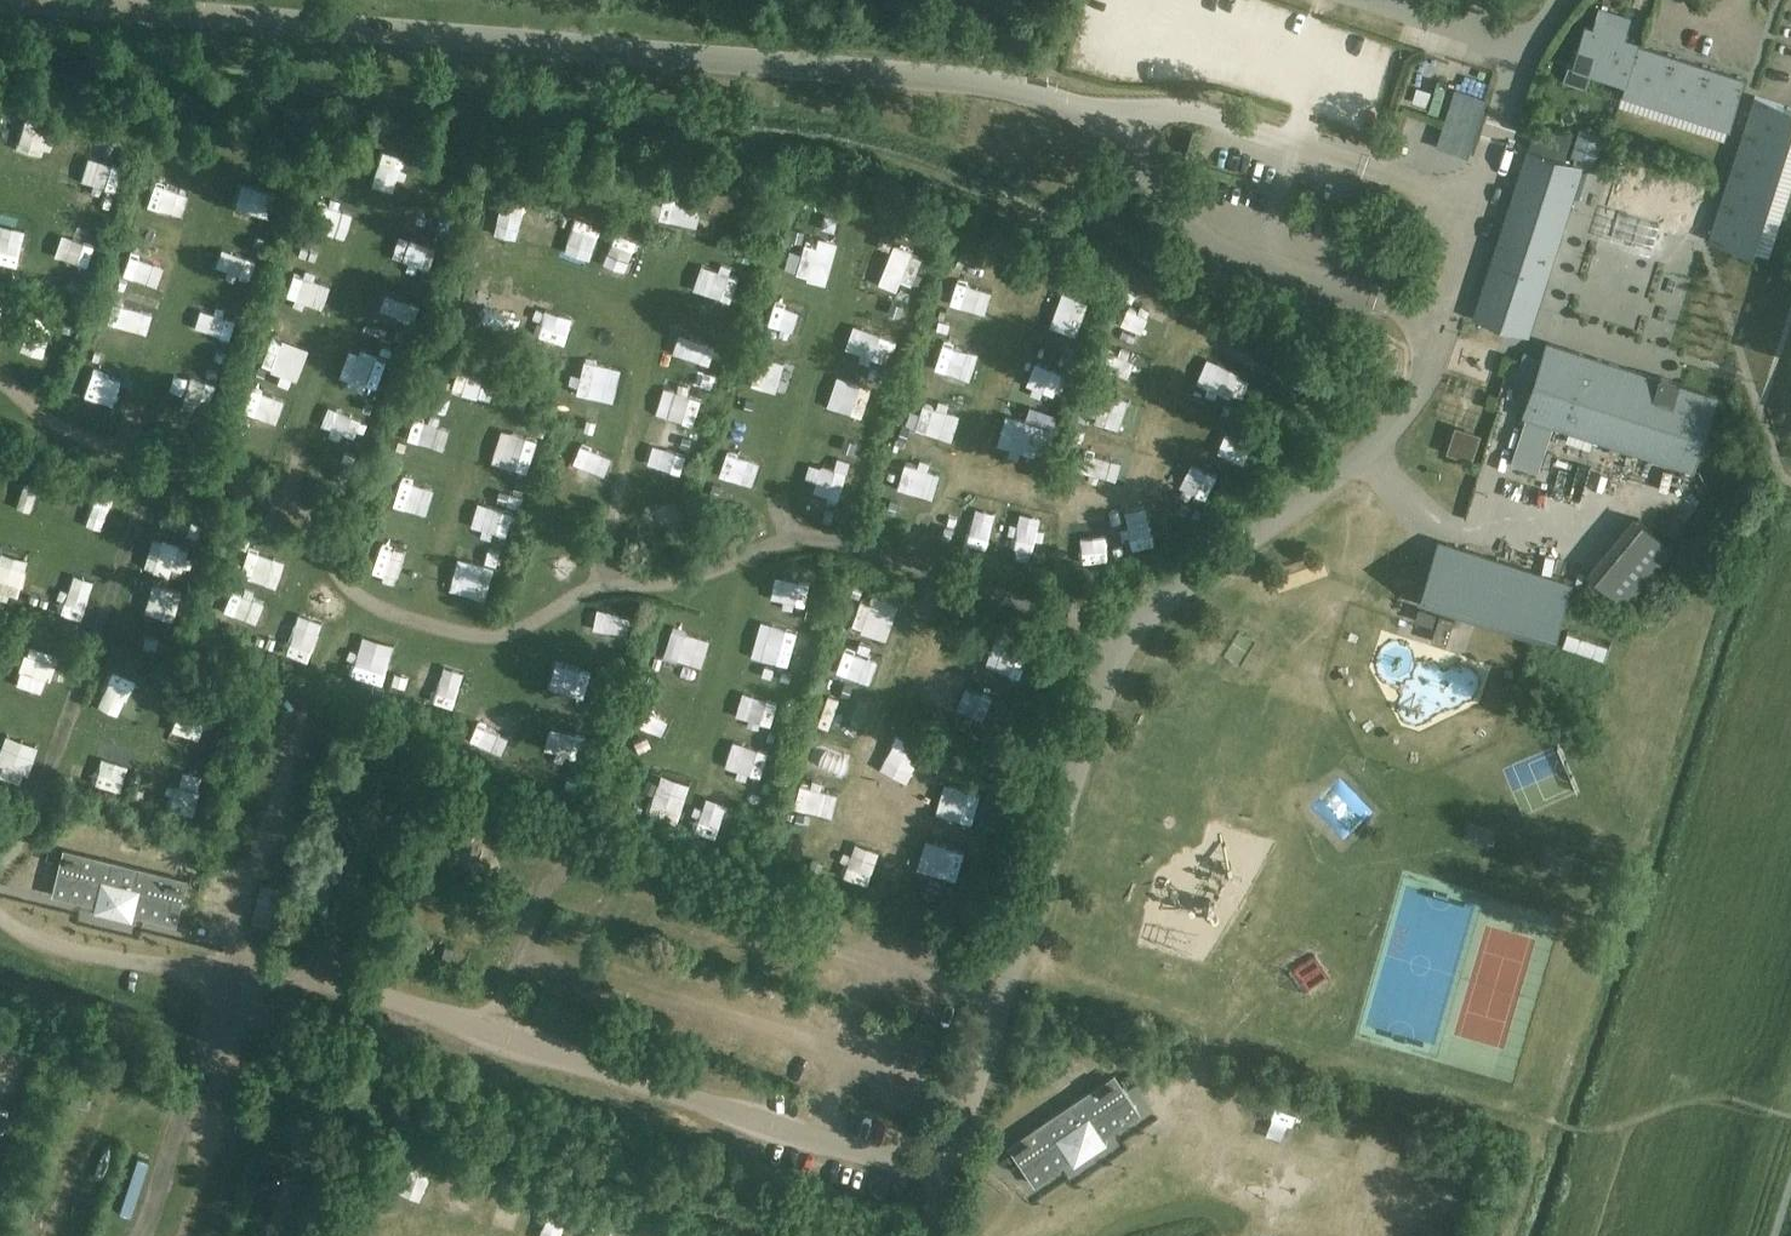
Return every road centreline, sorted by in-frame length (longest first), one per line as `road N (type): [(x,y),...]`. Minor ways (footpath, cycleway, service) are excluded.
road 1 (unclassified): [(1120,131),(988,84),(2,0)]
road 2 (unclassified): [(941,1177),(1130,632),(1374,452)]
road 3 (unclassified): [(230,982),(325,985),(941,1177)]
road 4 (unclassified): [(1442,321),(1225,252),(1127,159),(1120,131)]
road 5 (unclassified): [(1480,203),(1181,115),(1120,131)]
road 6 (unclassified): [(1630,497),(1572,558),(1431,525),(1374,452)]
road 7 (track): [(293,520),(293,453),(381,219)]
road 8 (track): [(662,278),(607,584)]
road 9 (track): [(949,478),(1099,509),(1118,504),(1143,478),(1178,402)]
road 10 (track): [(897,826),(865,807),(861,780),(939,575)]
road 11 (track): [(847,277),(778,491),(795,543)]
road 12 (track): [(1012,312),(917,568)]
road 13 (track): [(131,455),(210,206)]
road 14 (track): [(419,626),(481,421)]
road 15 (track): [(754,559),(696,765)]
road 16 (unclassified): [(1366,0),(1526,56)]
road 17 (unclassified): [(1526,56),(1480,203)]
road 18 (unclassified): [(1374,452),(1419,382),(1442,321)]
road 19 (unclassified): [(1480,203),(1442,321)]

